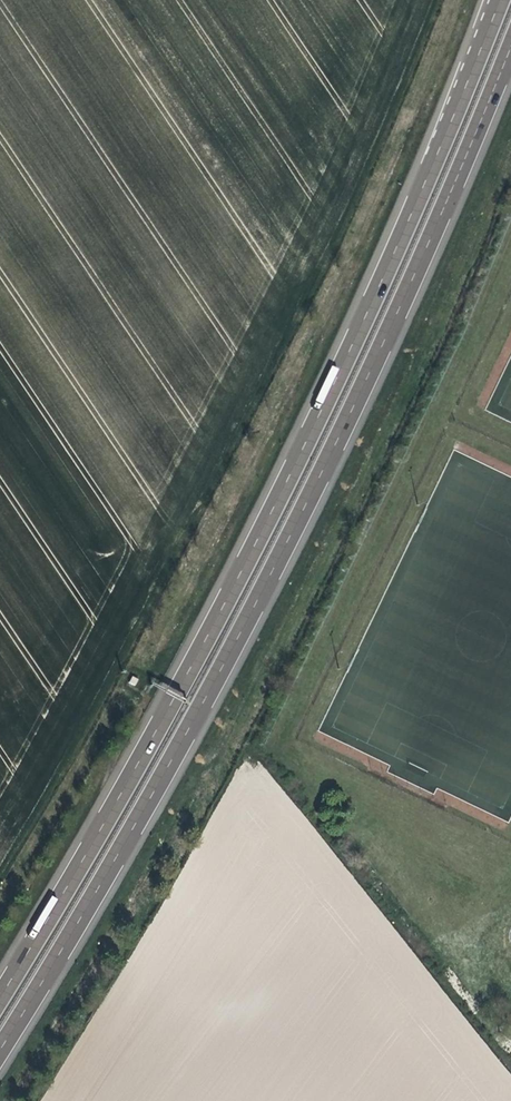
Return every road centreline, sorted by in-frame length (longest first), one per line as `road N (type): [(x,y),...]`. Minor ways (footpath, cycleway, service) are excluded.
road 1 (motorway): [(0,1050),(168,772),(277,565),(510,46)]
road 2 (motorway): [(465,95),(251,555),(0,996)]

